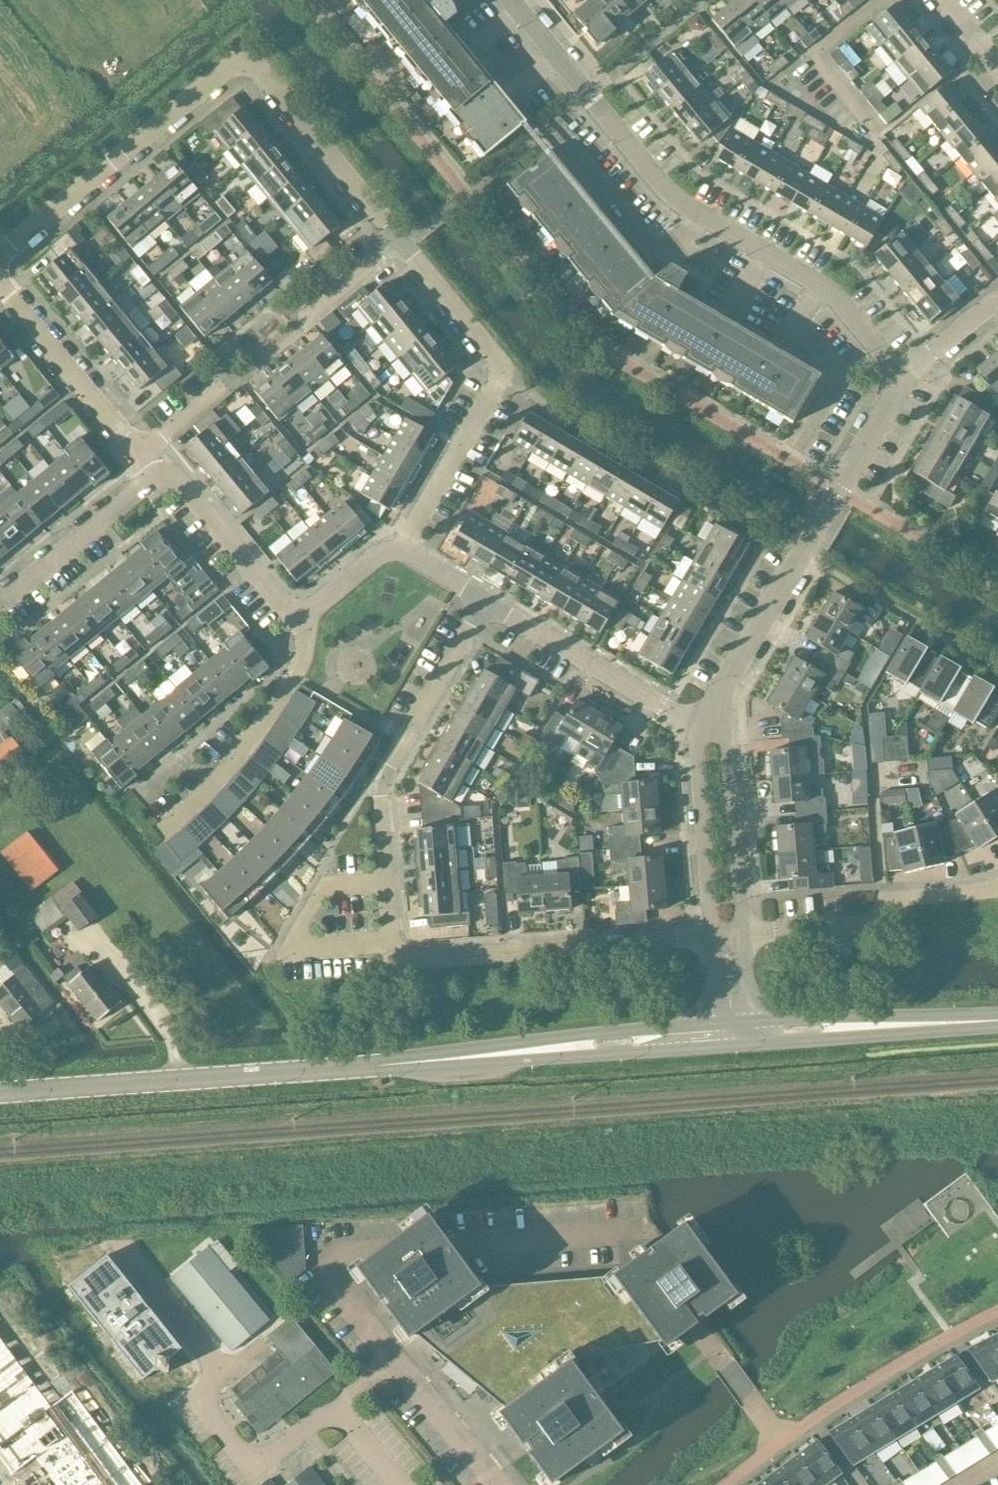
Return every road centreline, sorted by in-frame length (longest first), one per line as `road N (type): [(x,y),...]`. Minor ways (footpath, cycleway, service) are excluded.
road 1 (residential): [(710,937),(396,960),(379,782),(484,602)]
road 2 (residential): [(0,257),(245,51),(400,245)]
road 3 (residential): [(509,0),(677,202),(821,288),(900,382)]
road 4 (residential): [(389,1358),(316,1273),(340,1252),(649,1230)]
road 5 (residential): [(900,382),(712,708),(707,730)]
road 6 (tertiary): [(0,1095),(384,1065)]
road 7 (residential): [(342,1412),(315,1419),(267,1454),(235,1448),(196,1393),(221,1374),(126,1252)]
road 8 (residential): [(400,245),(502,369),(401,551)]
road 9 (tertiary): [(716,1022),(384,1065)]
road 10 (tertiary): [(384,1065),(717,1050)]
road 11 (residential): [(741,935),(864,926),(894,899),(997,889)]
road 12 (residential): [(166,833),(249,745),(297,676),(301,615)]
road 13 (residential): [(707,730),(484,602)]
road 14 (tertiary): [(997,1016),(750,1020)]
road 15 (tertiary): [(752,1047),(997,1026)]
road 16 (residential): [(140,456),(0,288)]
road 17 (residential): [(741,935),(725,744),(707,730)]
road 18 (residential): [(707,730),(696,749),(710,937)]
road 19 (residential): [(301,615),(281,606),(179,481),(158,477)]
road 20 (residential): [(158,477),(0,603)]
road 21 (residential): [(496,1484),(389,1358)]
road 22 (residential): [(900,382),(997,300)]
road 23 (residential): [(401,551),(384,553),(301,615)]

